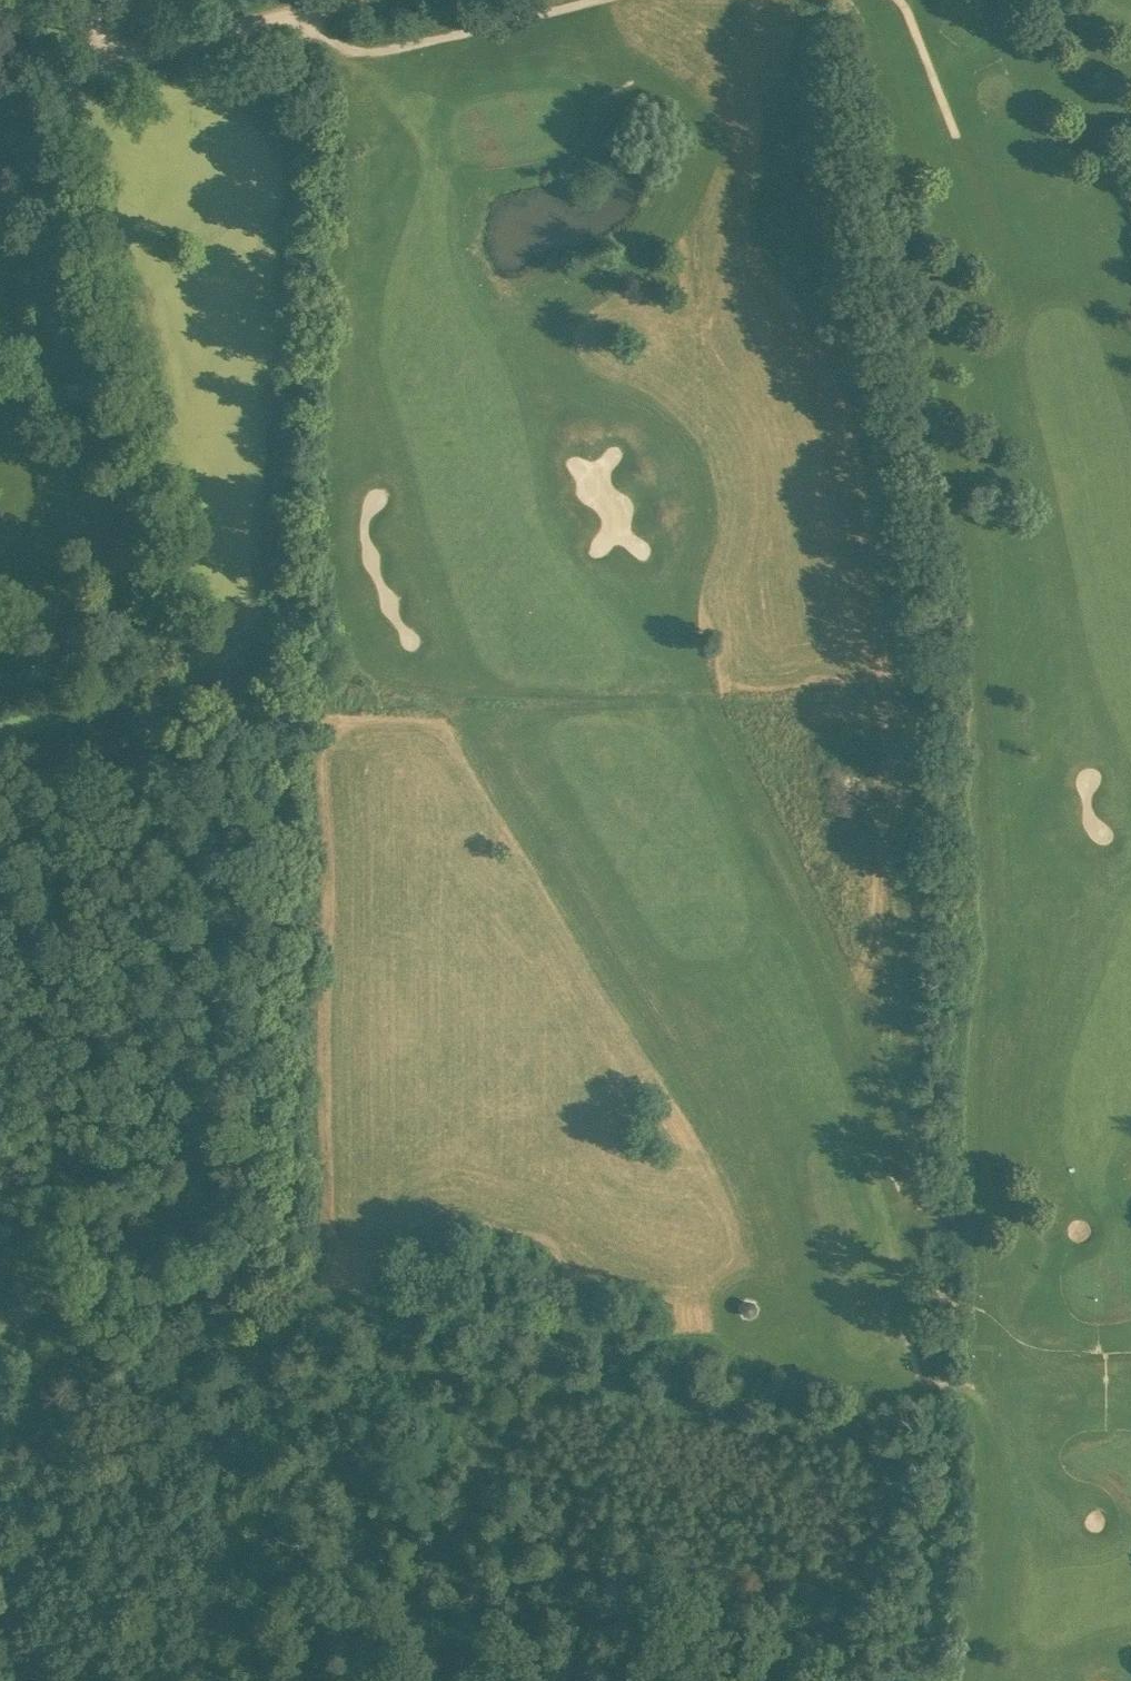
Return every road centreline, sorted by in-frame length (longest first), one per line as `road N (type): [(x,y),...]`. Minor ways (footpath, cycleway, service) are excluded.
road 1 (track): [(309,12),(161,50),(119,42)]

